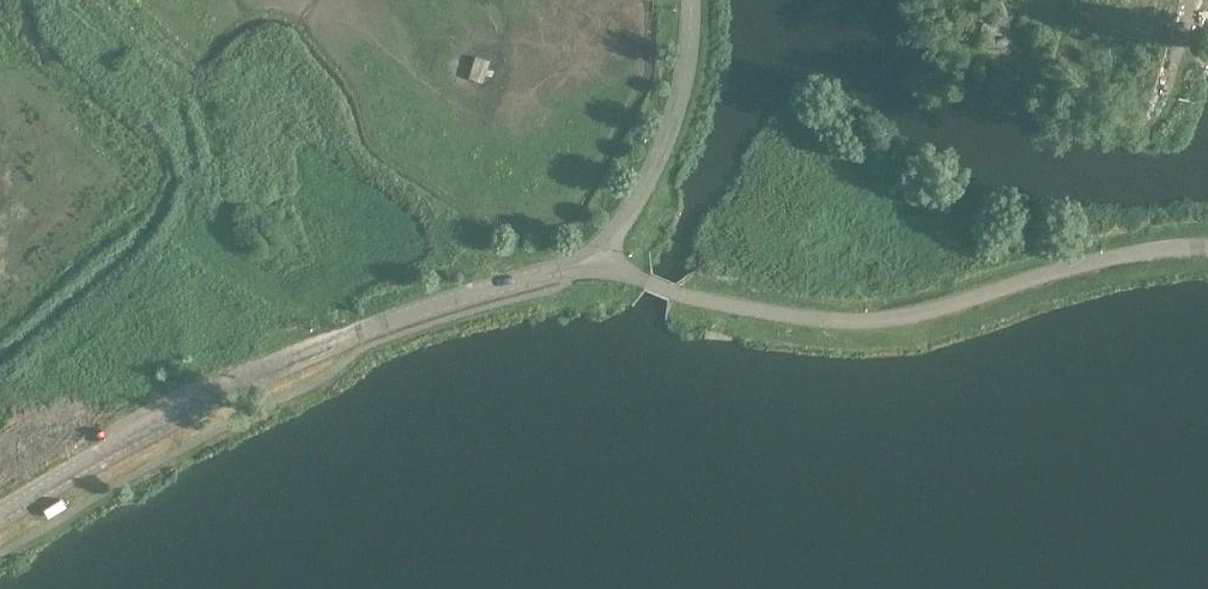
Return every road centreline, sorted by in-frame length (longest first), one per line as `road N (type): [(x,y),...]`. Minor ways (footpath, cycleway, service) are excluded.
road 1 (tertiary): [(597,255),(287,358),(0,514)]
road 2 (unclassified): [(1207,251),(1110,256),(923,316),(845,323),(673,293),(597,255)]
road 3 (tertiary): [(597,255),(641,198),(662,155),(685,84),(688,0)]

